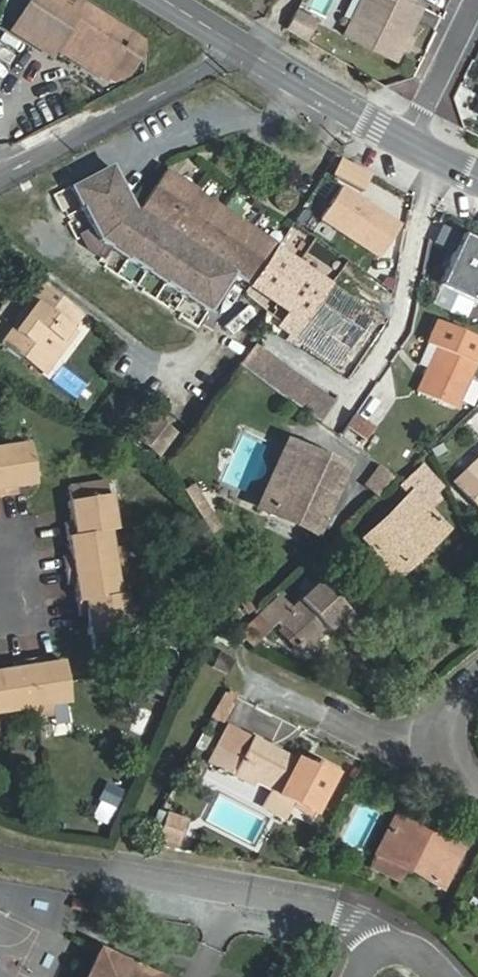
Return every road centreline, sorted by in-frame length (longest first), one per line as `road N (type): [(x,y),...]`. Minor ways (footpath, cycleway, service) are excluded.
road 1 (residential): [(0,849),(373,909),(399,931)]
road 2 (residential): [(0,183),(220,60),(236,42)]
road 3 (residential): [(451,772),(260,682)]
road 4 (secondary): [(236,42),(407,140)]
road 5 (residential): [(407,140),(477,0)]

